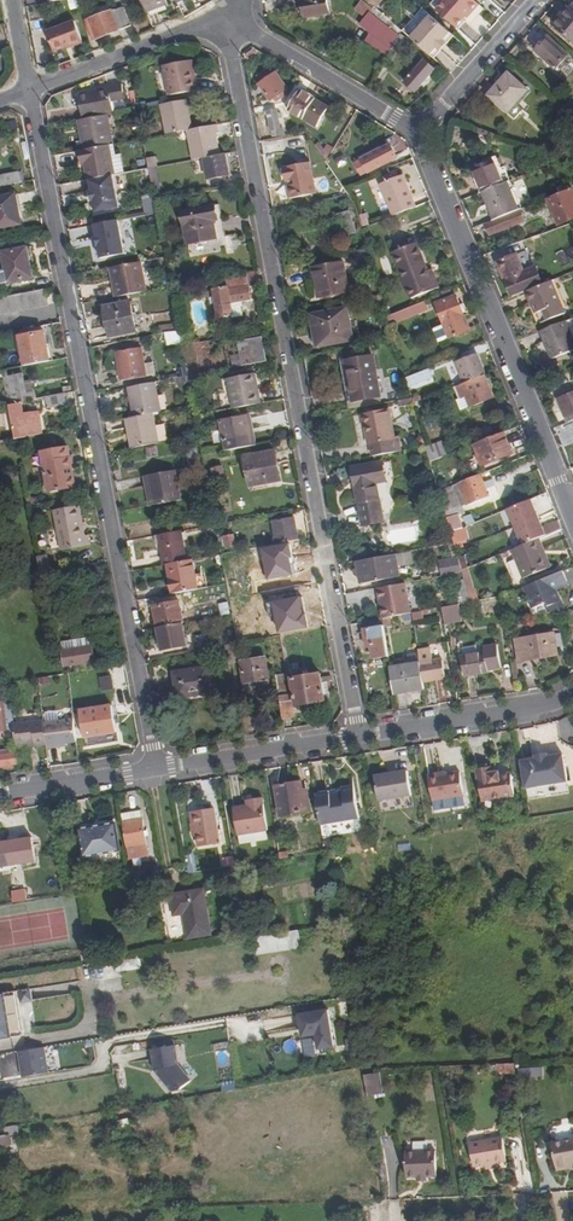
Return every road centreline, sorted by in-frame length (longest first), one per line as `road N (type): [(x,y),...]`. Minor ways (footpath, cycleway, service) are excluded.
road 1 (residential): [(229,20),(359,737)]
road 2 (residential): [(153,769),(28,91)]
road 3 (residential): [(572,524),(417,136)]
road 4 (residential): [(417,136),(229,20)]
road 5 (residential): [(359,737),(527,711),(572,691)]
road 6 (residential): [(28,91),(229,20)]
road 7 (residential): [(153,769),(359,737)]
road 8 (residential): [(417,136),(538,0)]
road 9 (residential): [(0,793),(153,769)]

